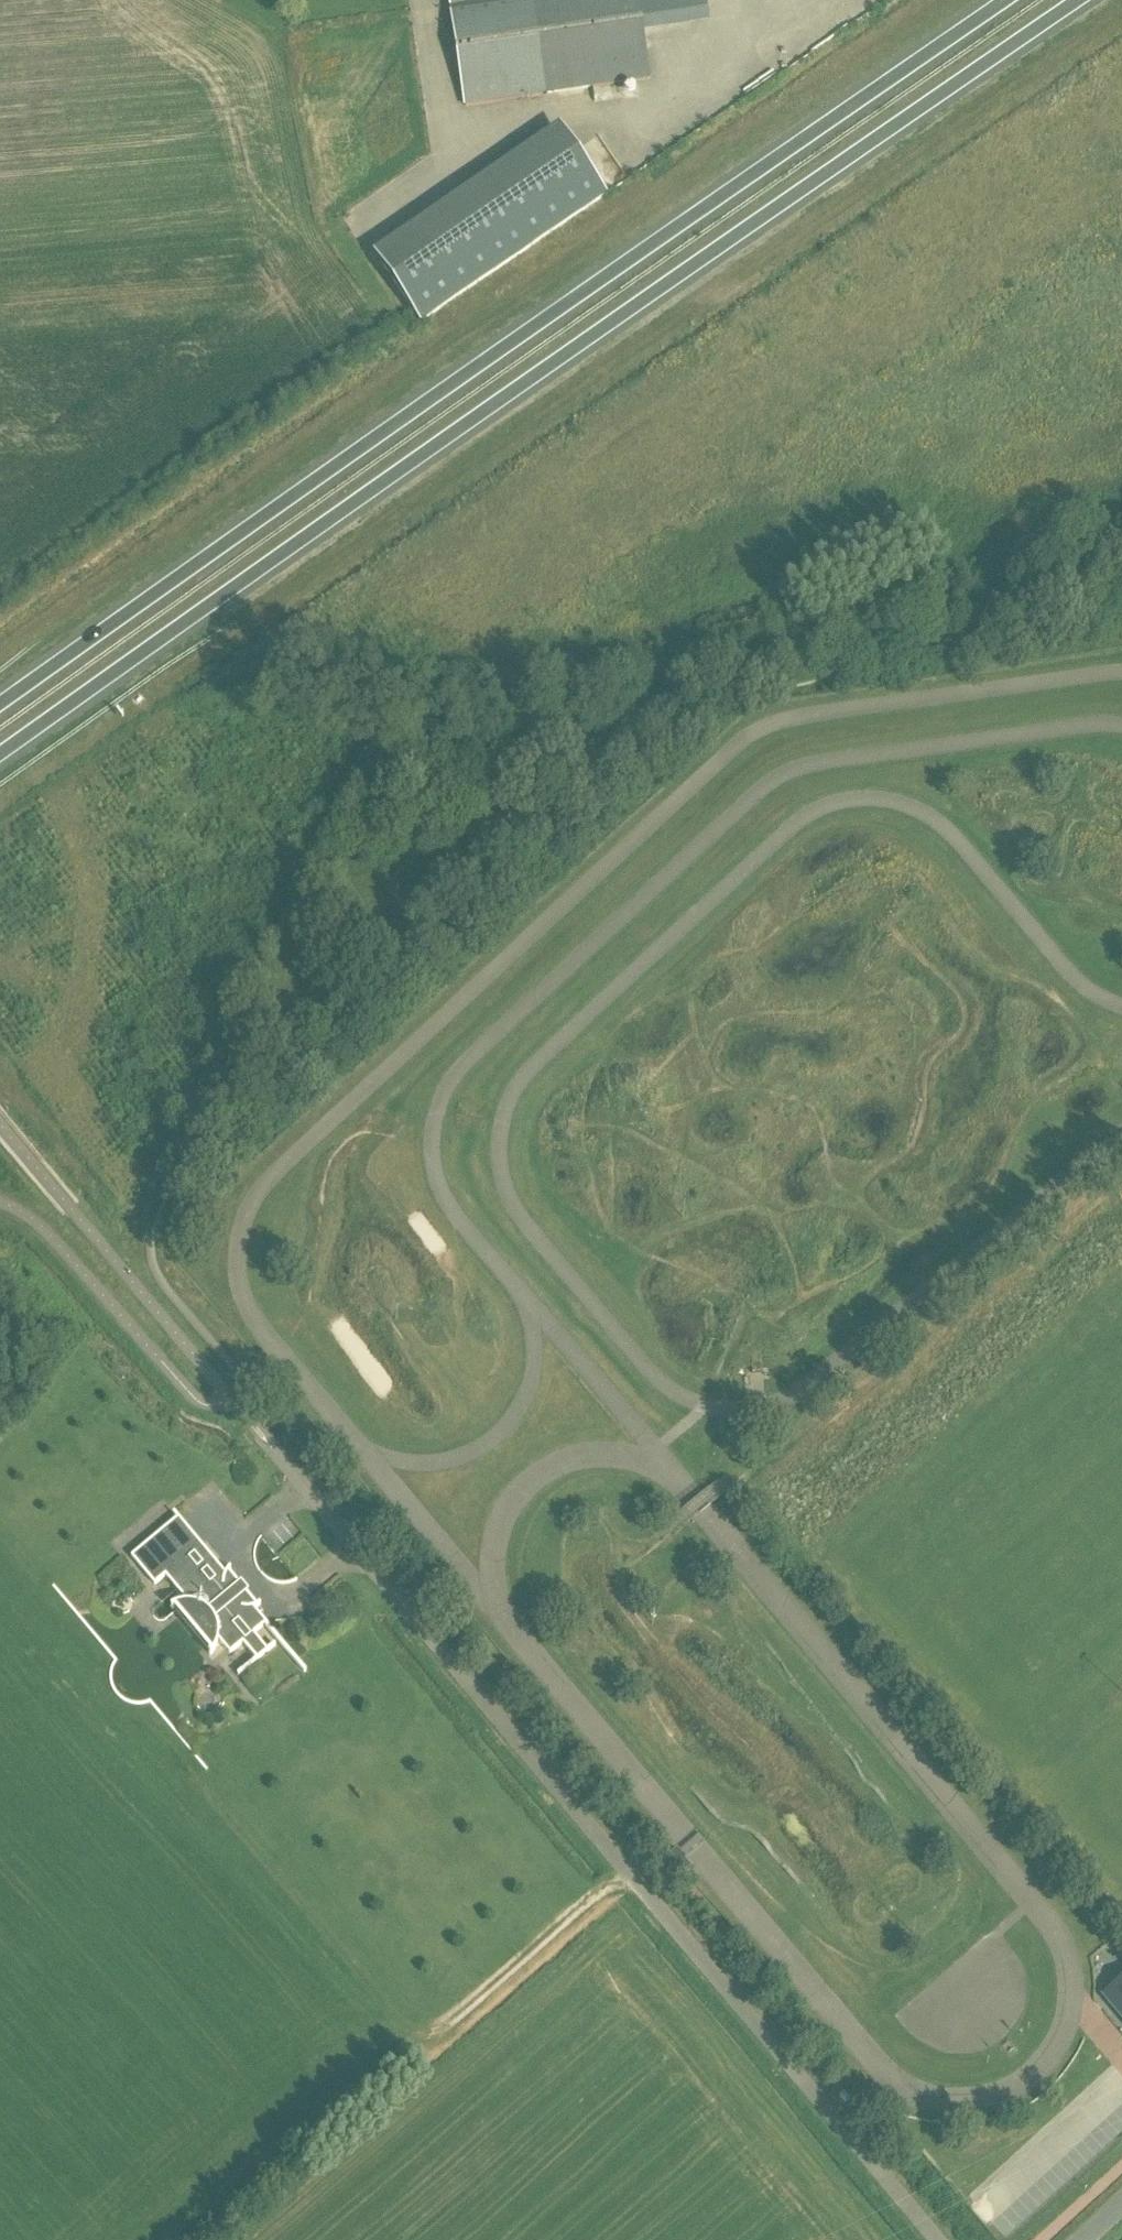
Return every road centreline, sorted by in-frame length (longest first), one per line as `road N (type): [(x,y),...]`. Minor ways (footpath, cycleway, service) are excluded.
road 1 (trunk): [(0,758),(1077,0)]
road 2 (trunk): [(1012,0),(0,705)]
road 3 (unclassified): [(937,2239),(234,1404)]

